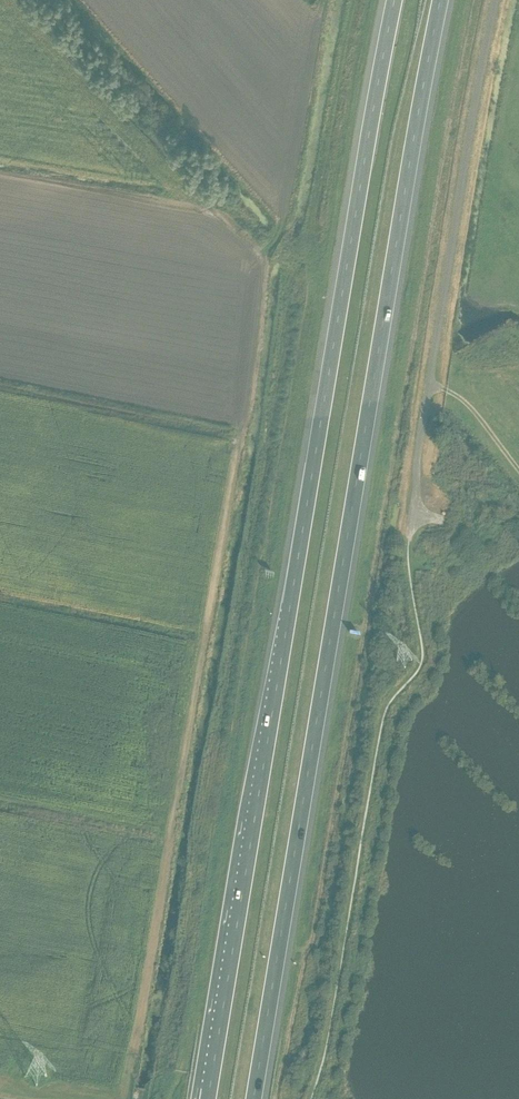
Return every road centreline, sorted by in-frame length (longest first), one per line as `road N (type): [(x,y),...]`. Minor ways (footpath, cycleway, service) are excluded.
road 1 (motorway): [(254,1098),(447,0)]
road 2 (motorway): [(392,0),(209,1090)]
road 3 (unclassified): [(413,514),(495,0)]
road 4 (track): [(429,386),(468,404),(518,469)]

